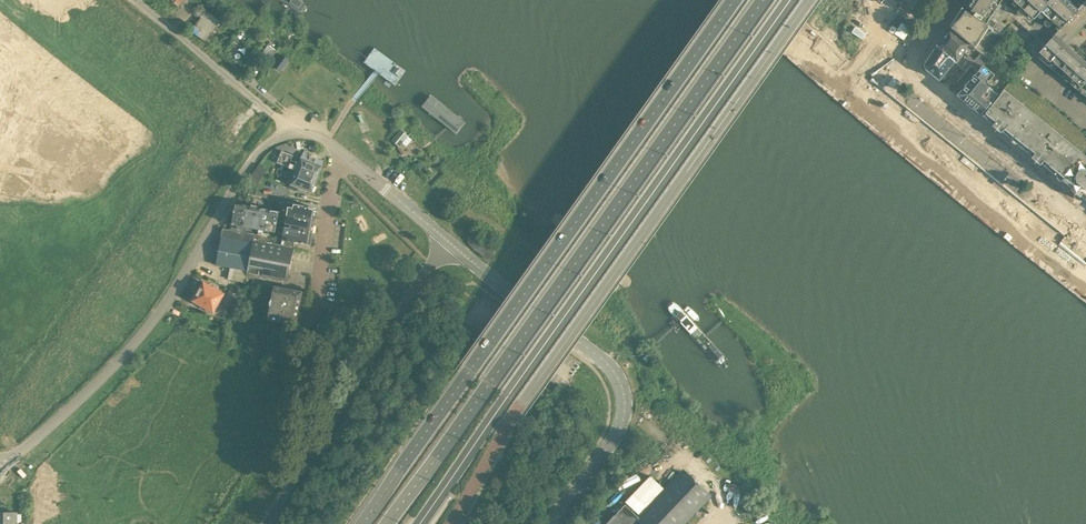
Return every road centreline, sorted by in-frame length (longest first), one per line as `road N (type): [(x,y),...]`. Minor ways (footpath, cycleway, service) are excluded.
road 1 (primary): [(387,523),(760,0)]
road 2 (primary): [(733,0),(362,523)]
road 3 (unclassified): [(0,458),(24,449),(159,315),(259,151),(289,132)]
road 4 (unclassified): [(596,354),(345,154)]
road 5 (residential): [(1085,221),(911,81),(909,68),(949,0)]
road 6 (residential): [(1085,282),(910,144),(846,79)]
road 7 (unclassified): [(596,354),(618,380),(623,420),(553,523)]
road 8 (residential): [(311,337),(330,196),(345,154)]
road 9 (residential): [(754,0),(846,79)]

